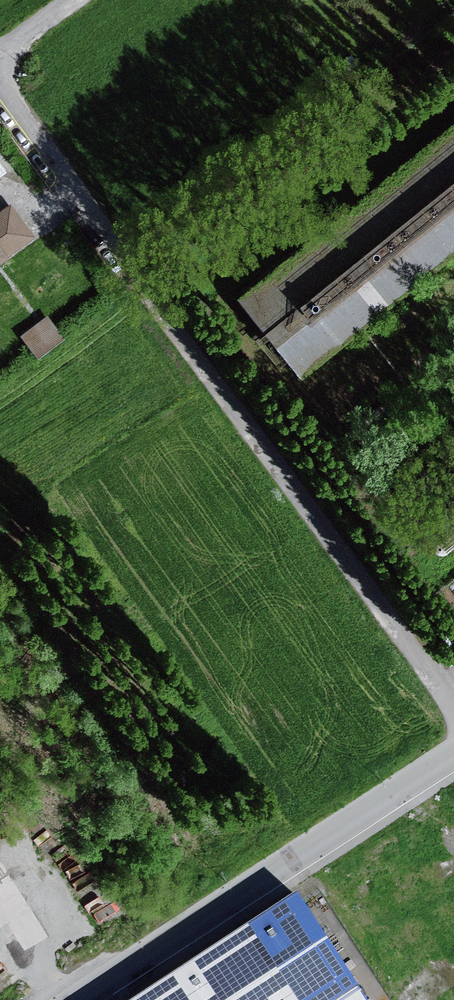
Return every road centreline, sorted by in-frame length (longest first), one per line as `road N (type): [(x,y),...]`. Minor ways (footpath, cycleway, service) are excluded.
road 1 (unclassified): [(453,707),(0,87)]
road 2 (unclassified): [(73,999),(453,754)]

